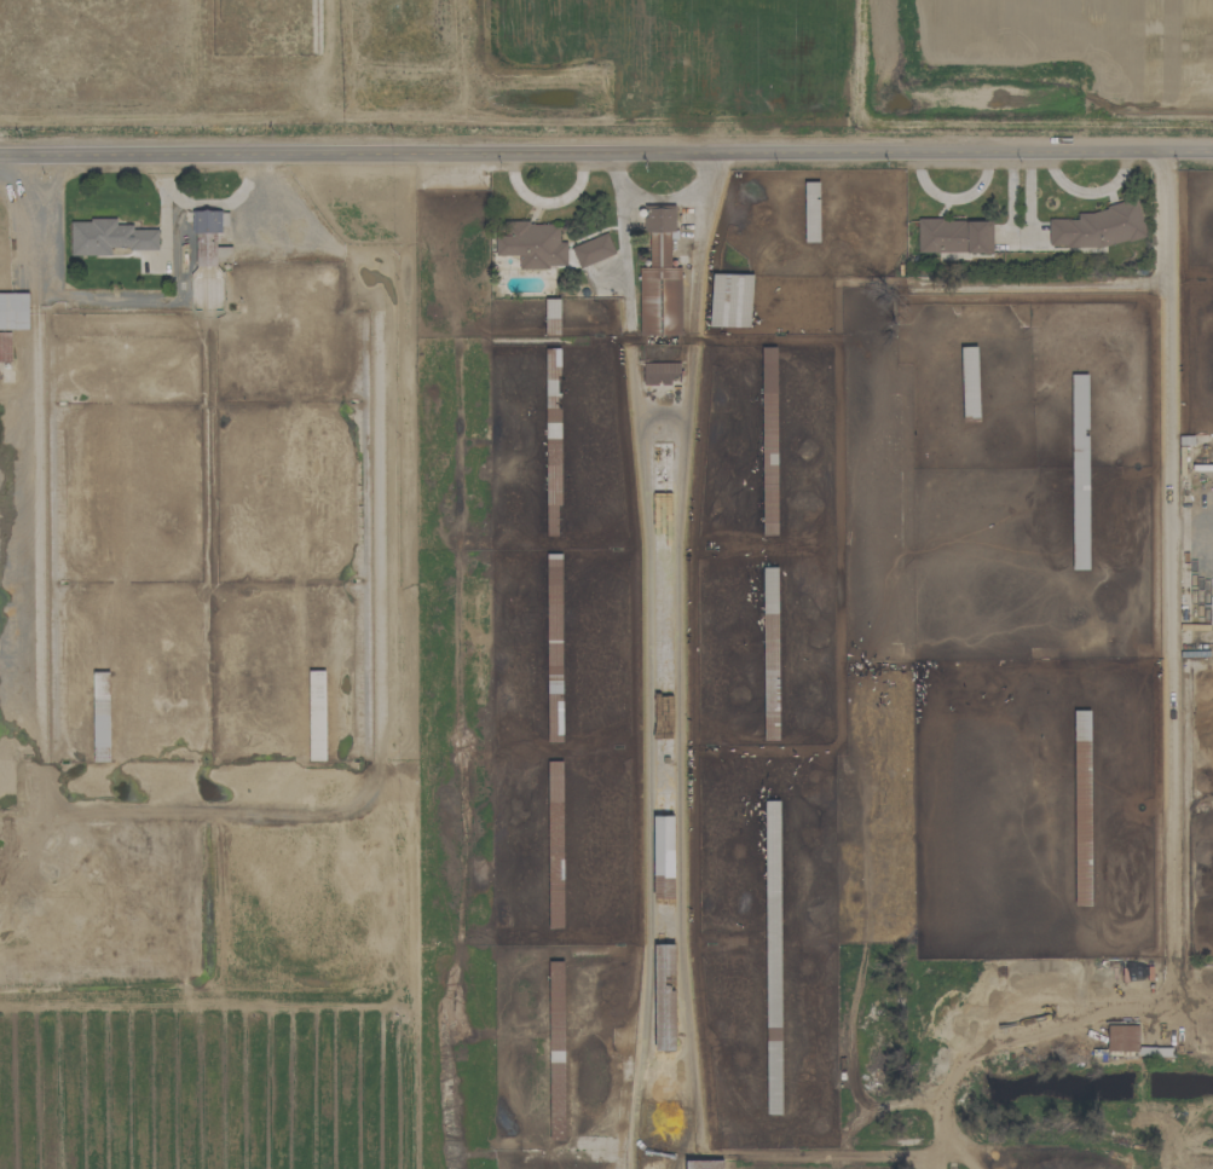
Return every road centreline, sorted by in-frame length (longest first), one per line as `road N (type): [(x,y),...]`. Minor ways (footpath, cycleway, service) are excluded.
road 1 (residential): [(0,155),(1212,146)]

